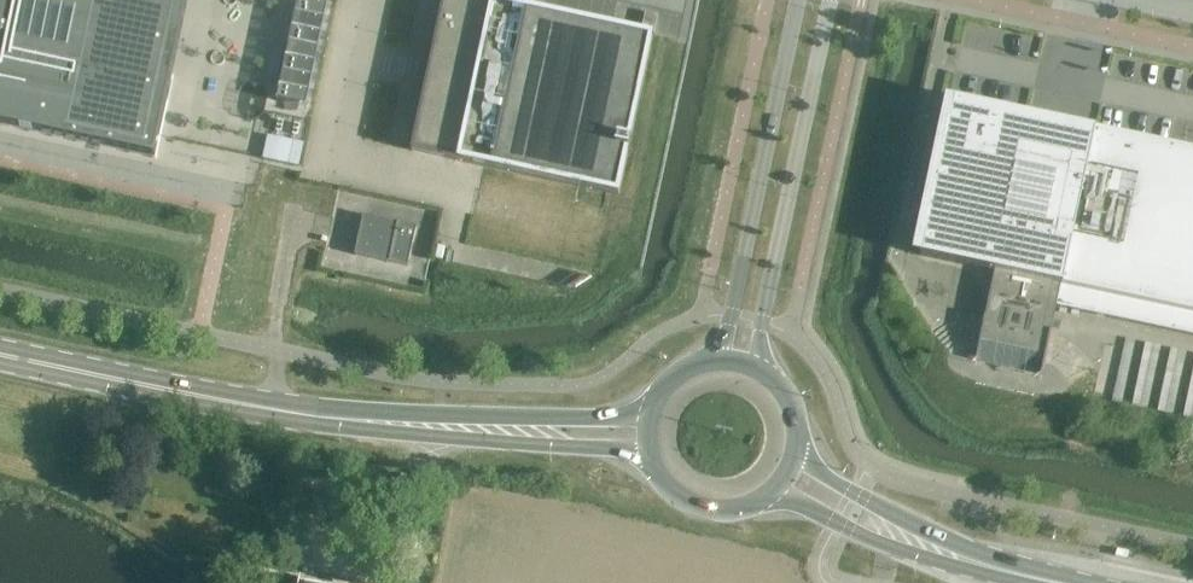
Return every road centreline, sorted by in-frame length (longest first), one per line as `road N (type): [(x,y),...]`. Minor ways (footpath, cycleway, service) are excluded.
road 1 (tertiary): [(752,367),(830,0)]
road 2 (tertiary): [(798,0),(719,360)]
road 3 (primary): [(361,422),(0,356)]
road 4 (primary): [(361,422),(519,445),(647,452)]
road 5 (primary): [(648,418),(361,422)]
road 6 (primary): [(775,491),(873,541),(963,560)]
road 7 (primary): [(963,560),(795,458)]
road 8 (primary): [(647,452),(665,487),(699,509),(739,510),(775,491)]

